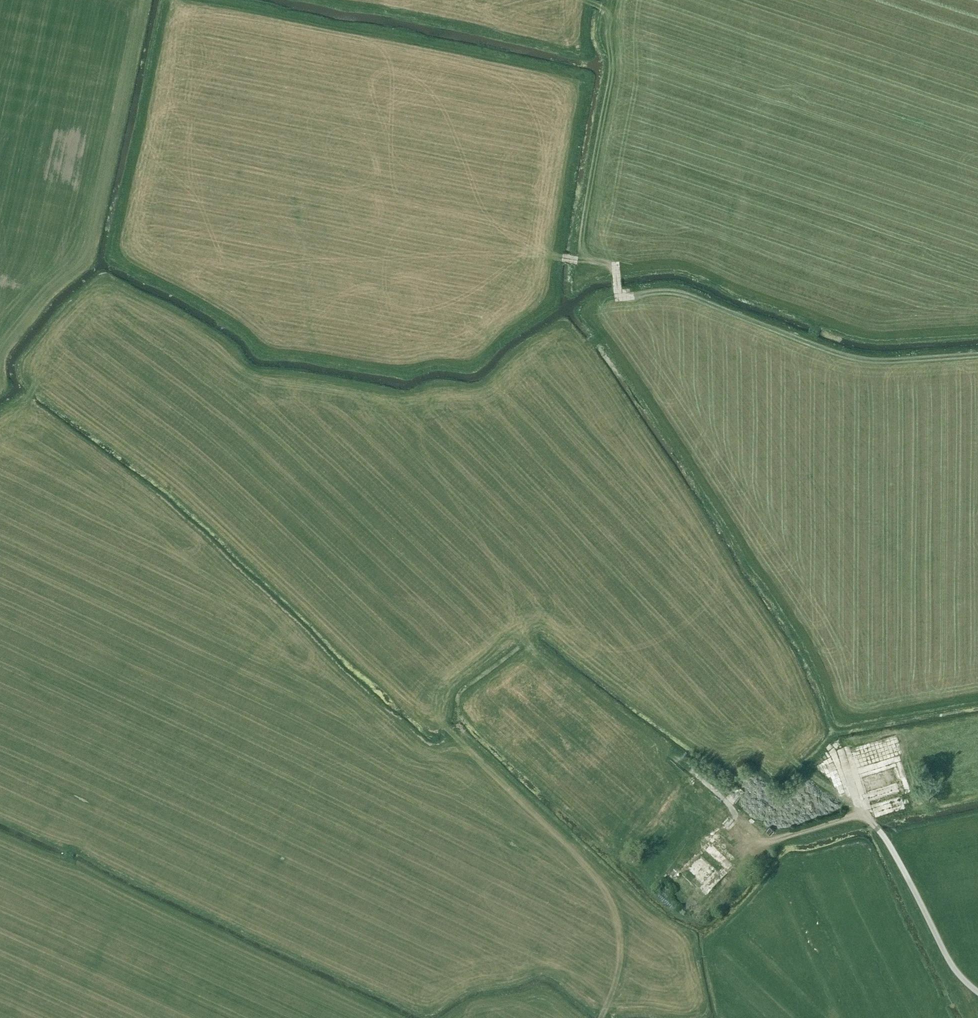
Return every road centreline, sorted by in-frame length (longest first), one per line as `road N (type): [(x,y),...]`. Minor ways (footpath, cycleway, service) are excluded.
road 1 (track): [(977,355),(867,359),(674,292),(616,298),(615,267)]
road 2 (unclassified): [(977,994),(951,965),(898,862),(861,814),(779,843)]

